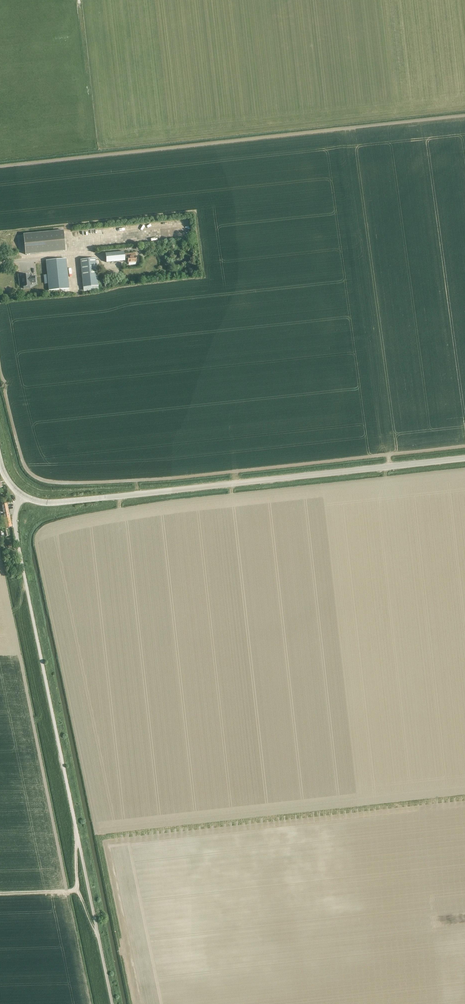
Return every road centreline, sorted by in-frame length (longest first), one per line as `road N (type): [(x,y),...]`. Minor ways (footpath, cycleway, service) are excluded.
road 1 (unclassified): [(110,1003),(21,561),(14,519),(23,496)]
road 2 (unclassified): [(23,496),(93,499),(464,458)]

